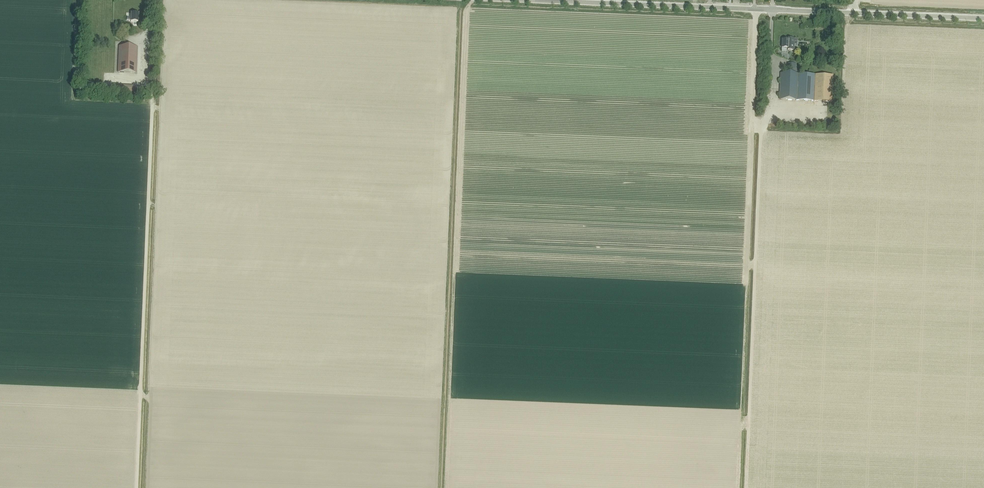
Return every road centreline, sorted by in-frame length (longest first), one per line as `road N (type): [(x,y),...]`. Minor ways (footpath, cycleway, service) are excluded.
road 1 (unclassified): [(523,0),(983,18)]

